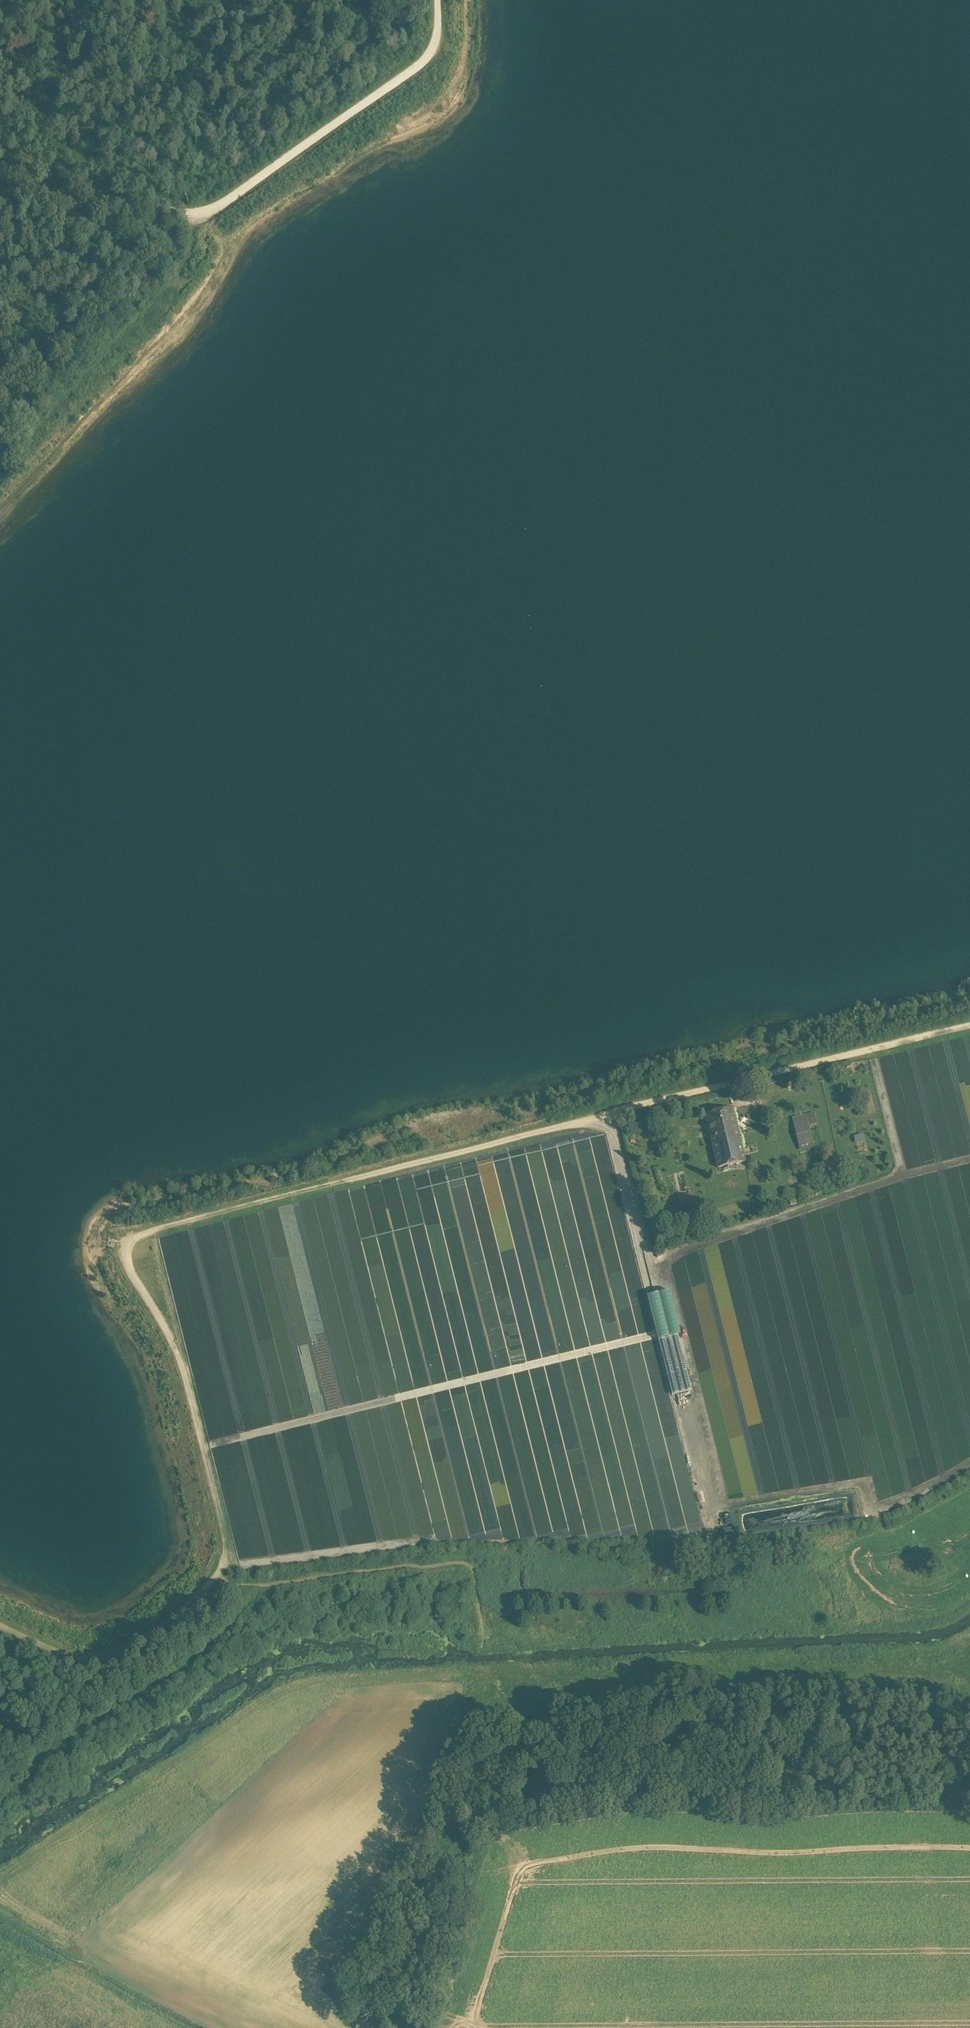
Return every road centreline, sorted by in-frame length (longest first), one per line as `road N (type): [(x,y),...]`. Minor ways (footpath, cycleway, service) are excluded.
road 1 (track): [(0,1624),(75,1657),(106,1656),(154,1633),(206,1589),(228,1557),(179,1350),(126,1255),(140,1233),(969,1026)]
road 2 (track): [(0,188),(206,215),(427,57),(439,0)]

